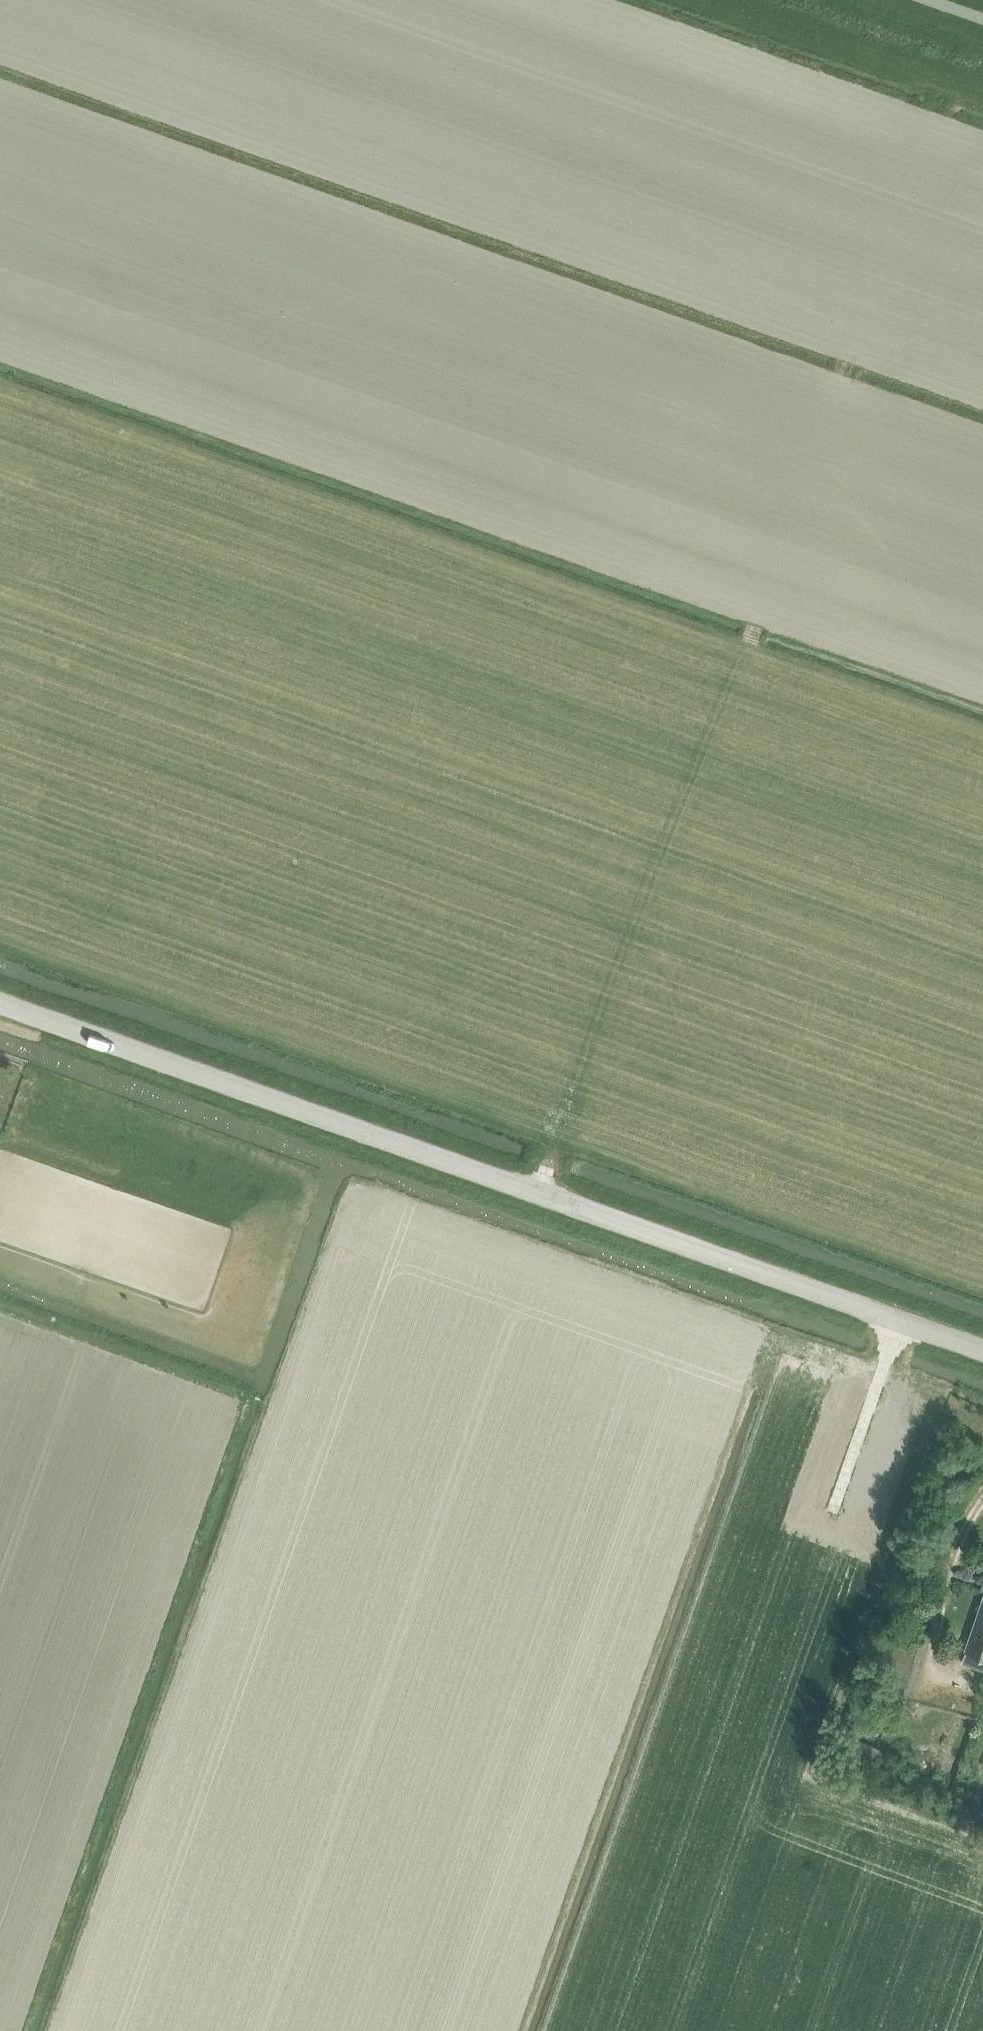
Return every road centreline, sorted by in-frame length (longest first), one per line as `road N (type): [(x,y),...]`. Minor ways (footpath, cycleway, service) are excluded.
road 1 (unclassified): [(982,1359),(0,1011)]

